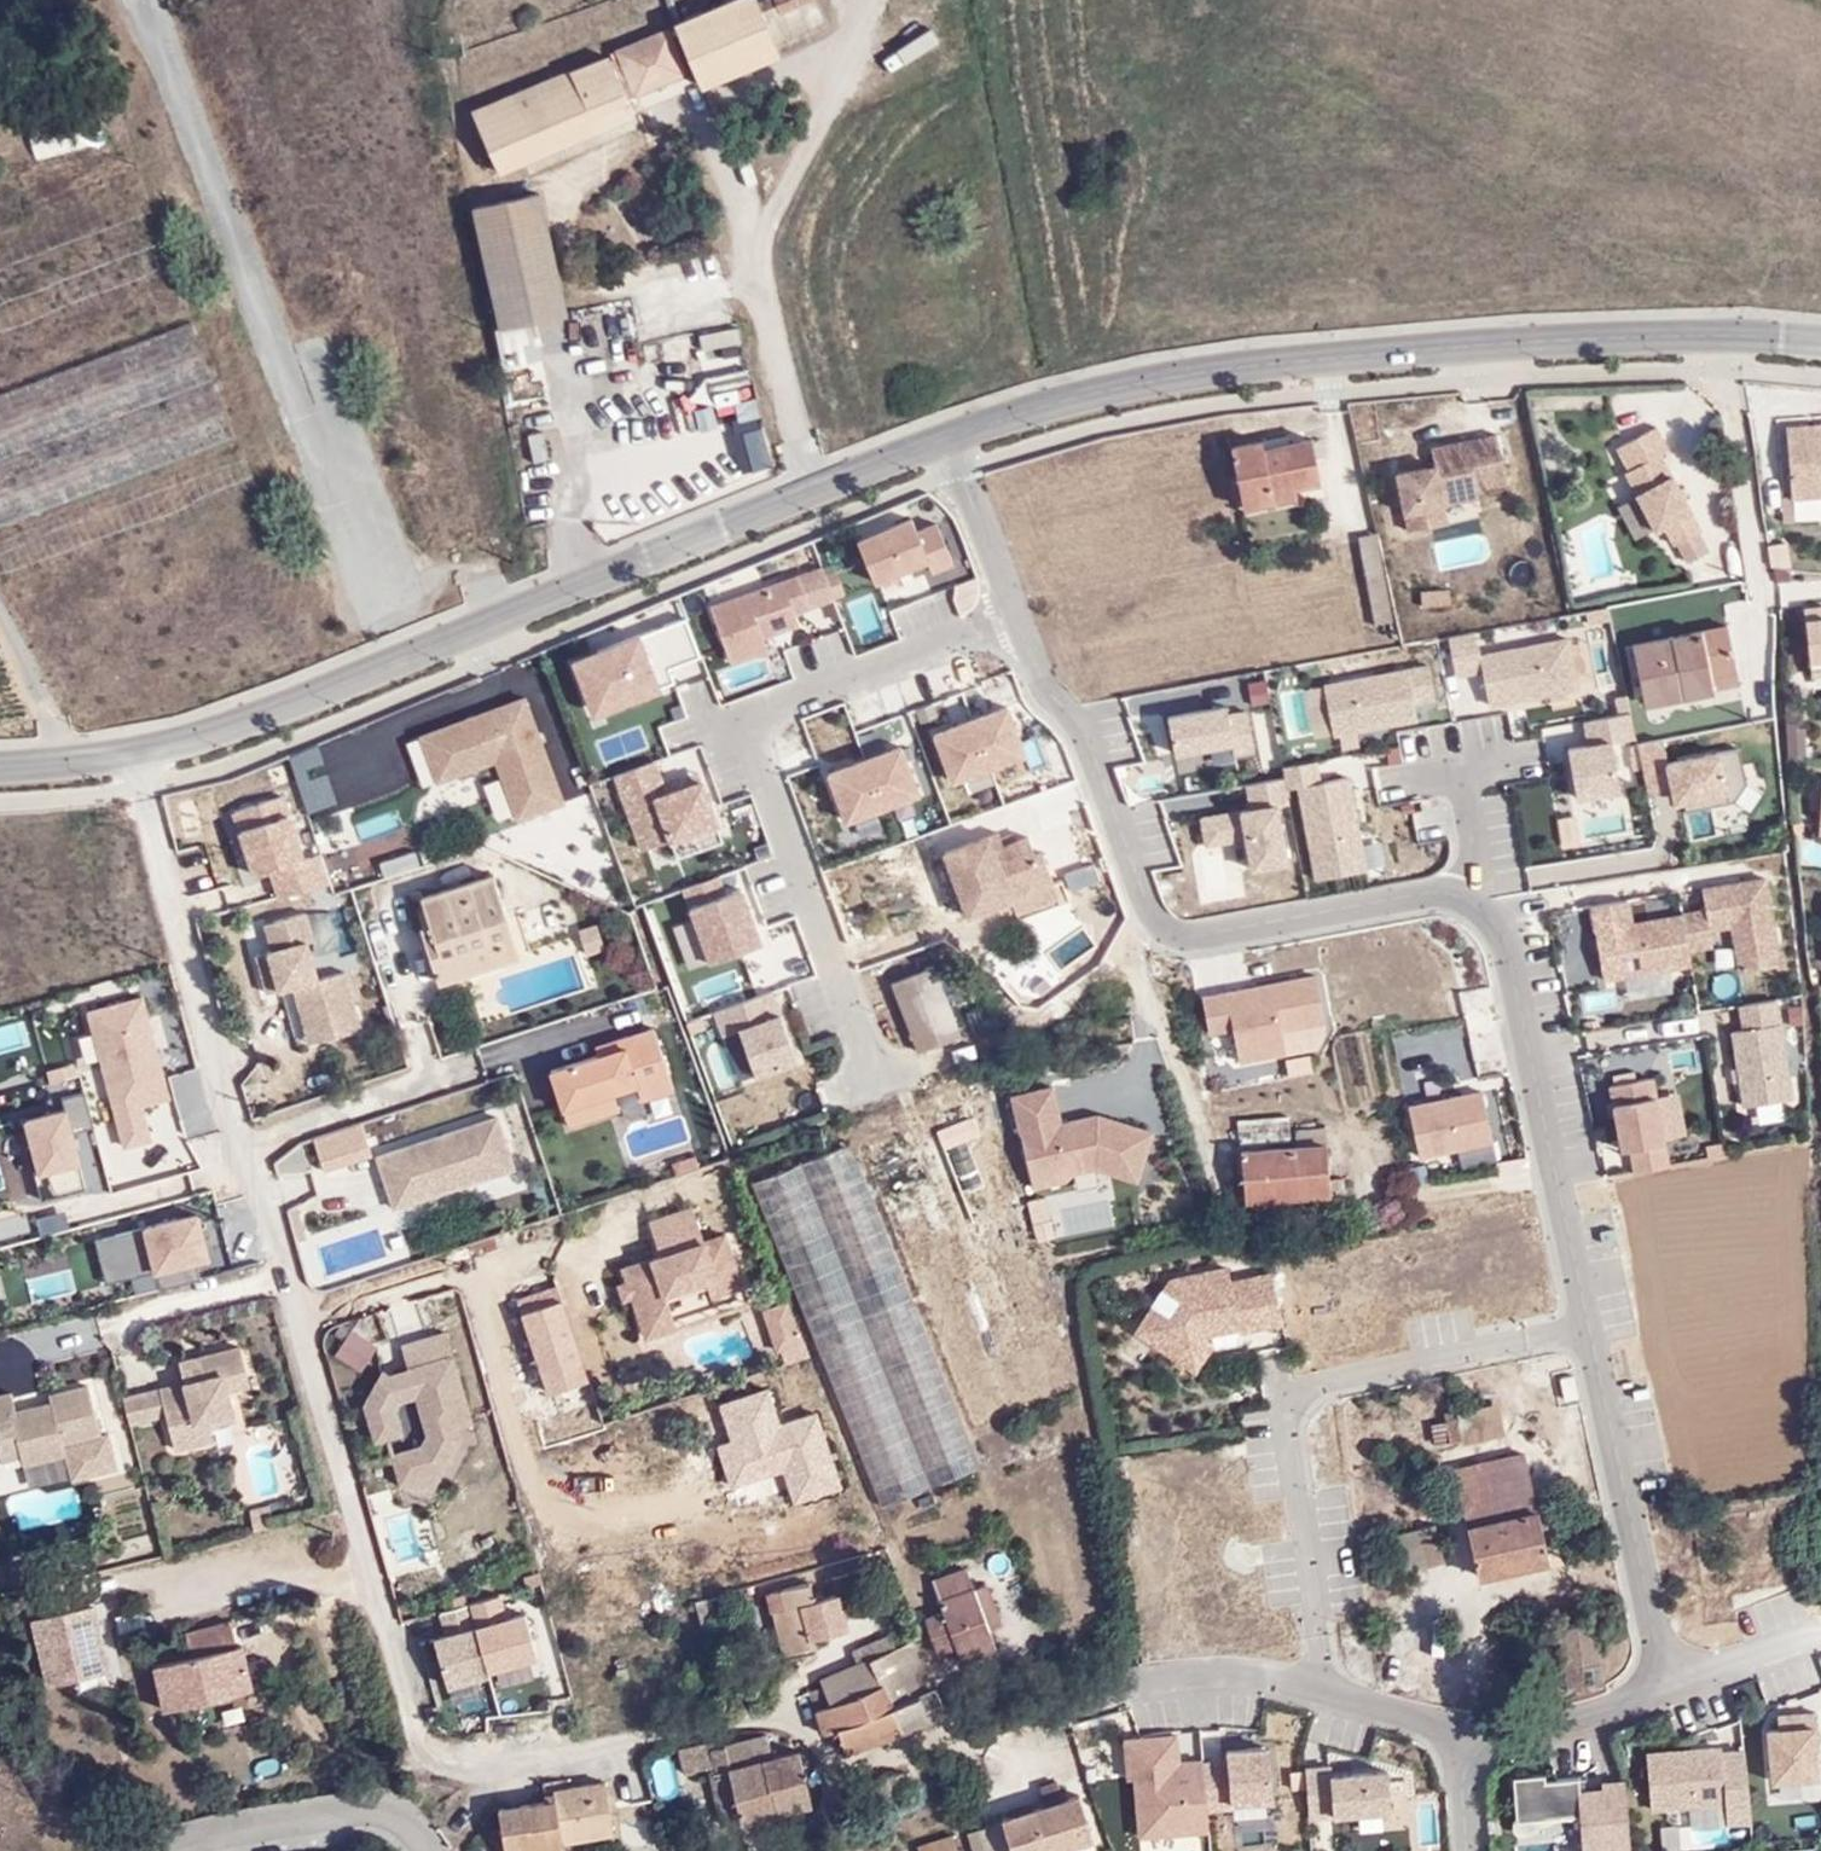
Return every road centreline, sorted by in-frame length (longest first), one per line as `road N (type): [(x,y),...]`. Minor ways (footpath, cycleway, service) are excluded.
road 1 (unclassified): [(946,438),(1207,370),(1736,331),(1820,339)]
road 2 (unclassified): [(132,750),(946,438)]
road 3 (residential): [(1468,1752),(1428,1717),(1333,1685),(1284,1407),(1296,1384),(1590,1321)]
road 4 (track): [(1820,299),(1732,291),(1300,318),(1068,355)]
road 5 (residential): [(301,1321),(340,1433),(367,1564),(419,1739),(439,1762),(466,1771),(649,1737)]
road 6 (residential): [(1470,901),(1442,891),(1181,938),(1154,920),(1015,614)]
road 7 (residential): [(868,1075),(750,750),(753,724),(768,707),(1015,614)]
road 8 (residential): [(1468,1752),(1493,1737),(1636,1698),(1662,1678),(1590,1321)]
road 9 (residential): [(132,750),(175,922),(287,1280)]
road 10 (residential): [(1590,1321),(1516,950),(1485,905),(1470,901)]
road 11 (track): [(1076,398),(1044,272),(1001,0)]
road 12 (track): [(1399,311),(1428,267),(1421,194),(1434,0)]
road 13 (residential): [(174,1850),(185,1842),(361,1811),(422,1850)]
road 14 (residential): [(301,1321),(509,1254)]
road 15 (residential): [(1015,614),(946,438)]
road 16 (residential): [(287,1280),(118,1328)]
road 17 (unclassified): [(0,768),(132,750)]
road 18 (residential): [(1470,901),(1447,772)]

